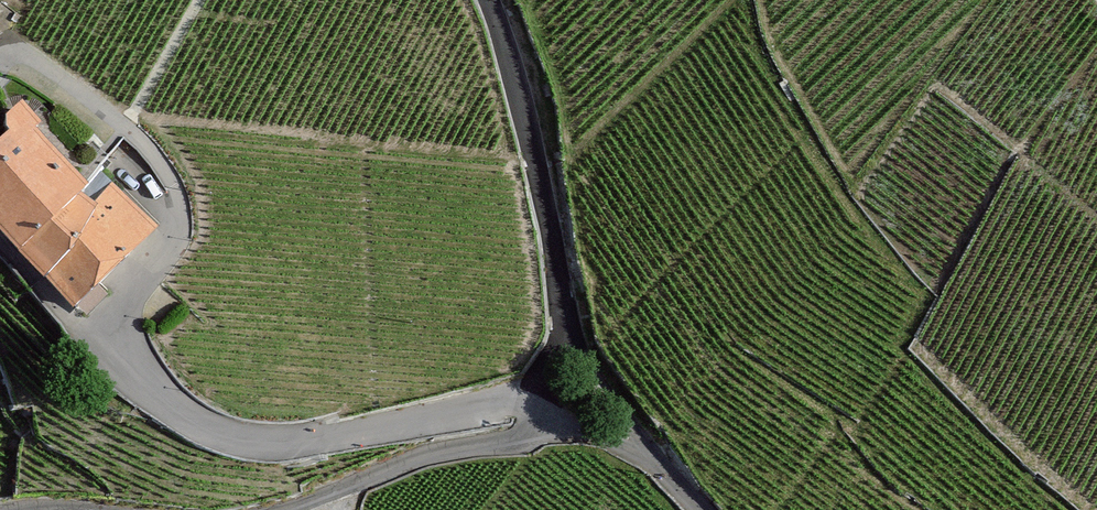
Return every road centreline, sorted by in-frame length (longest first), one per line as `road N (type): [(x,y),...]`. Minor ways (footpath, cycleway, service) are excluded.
road 1 (track): [(32,48),(114,112),(171,171),(181,224),(138,288),(102,322),(157,393),(220,433),(273,445),(508,402),(542,409)]
road 2 (track): [(662,466),(564,332),(550,218),(488,0)]
road 3 (track): [(542,409),(527,435),(512,441),(421,459),(288,509)]
road 4 (track): [(542,409),(662,466),(703,509)]

